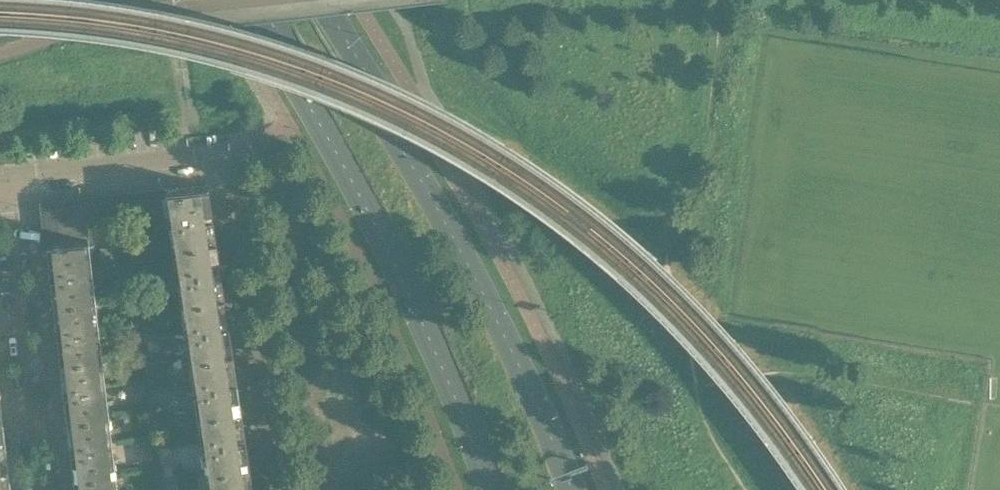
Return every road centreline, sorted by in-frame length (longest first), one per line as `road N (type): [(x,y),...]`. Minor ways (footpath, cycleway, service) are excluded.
road 1 (secondary): [(571,489),(515,355),(434,196),(311,0)]
road 2 (secondary): [(243,0),(377,224),(492,489)]
road 3 (residential): [(289,489),(264,382),(263,316),(236,158)]
road 4 (residential): [(3,178),(40,489)]
road 5 (residential): [(3,178),(183,155),(236,158)]

